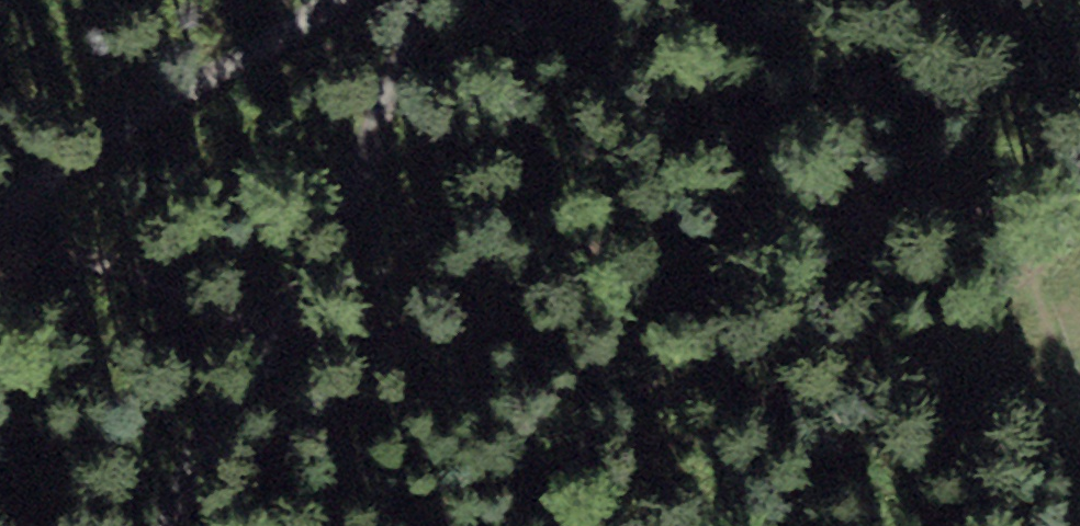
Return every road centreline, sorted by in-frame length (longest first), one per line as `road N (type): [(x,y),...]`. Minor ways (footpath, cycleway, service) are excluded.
road 1 (track): [(1079,395),(1016,275),(940,207),(873,189),(636,238),(513,297),(399,327),(269,324),(0,235)]
road 2 (track): [(443,525),(462,495),(702,434),(885,327),(1016,275),(1079,199)]
road 3 (track): [(438,0),(269,324),(177,525)]
road 4 (track): [(335,0),(85,156),(0,221)]

